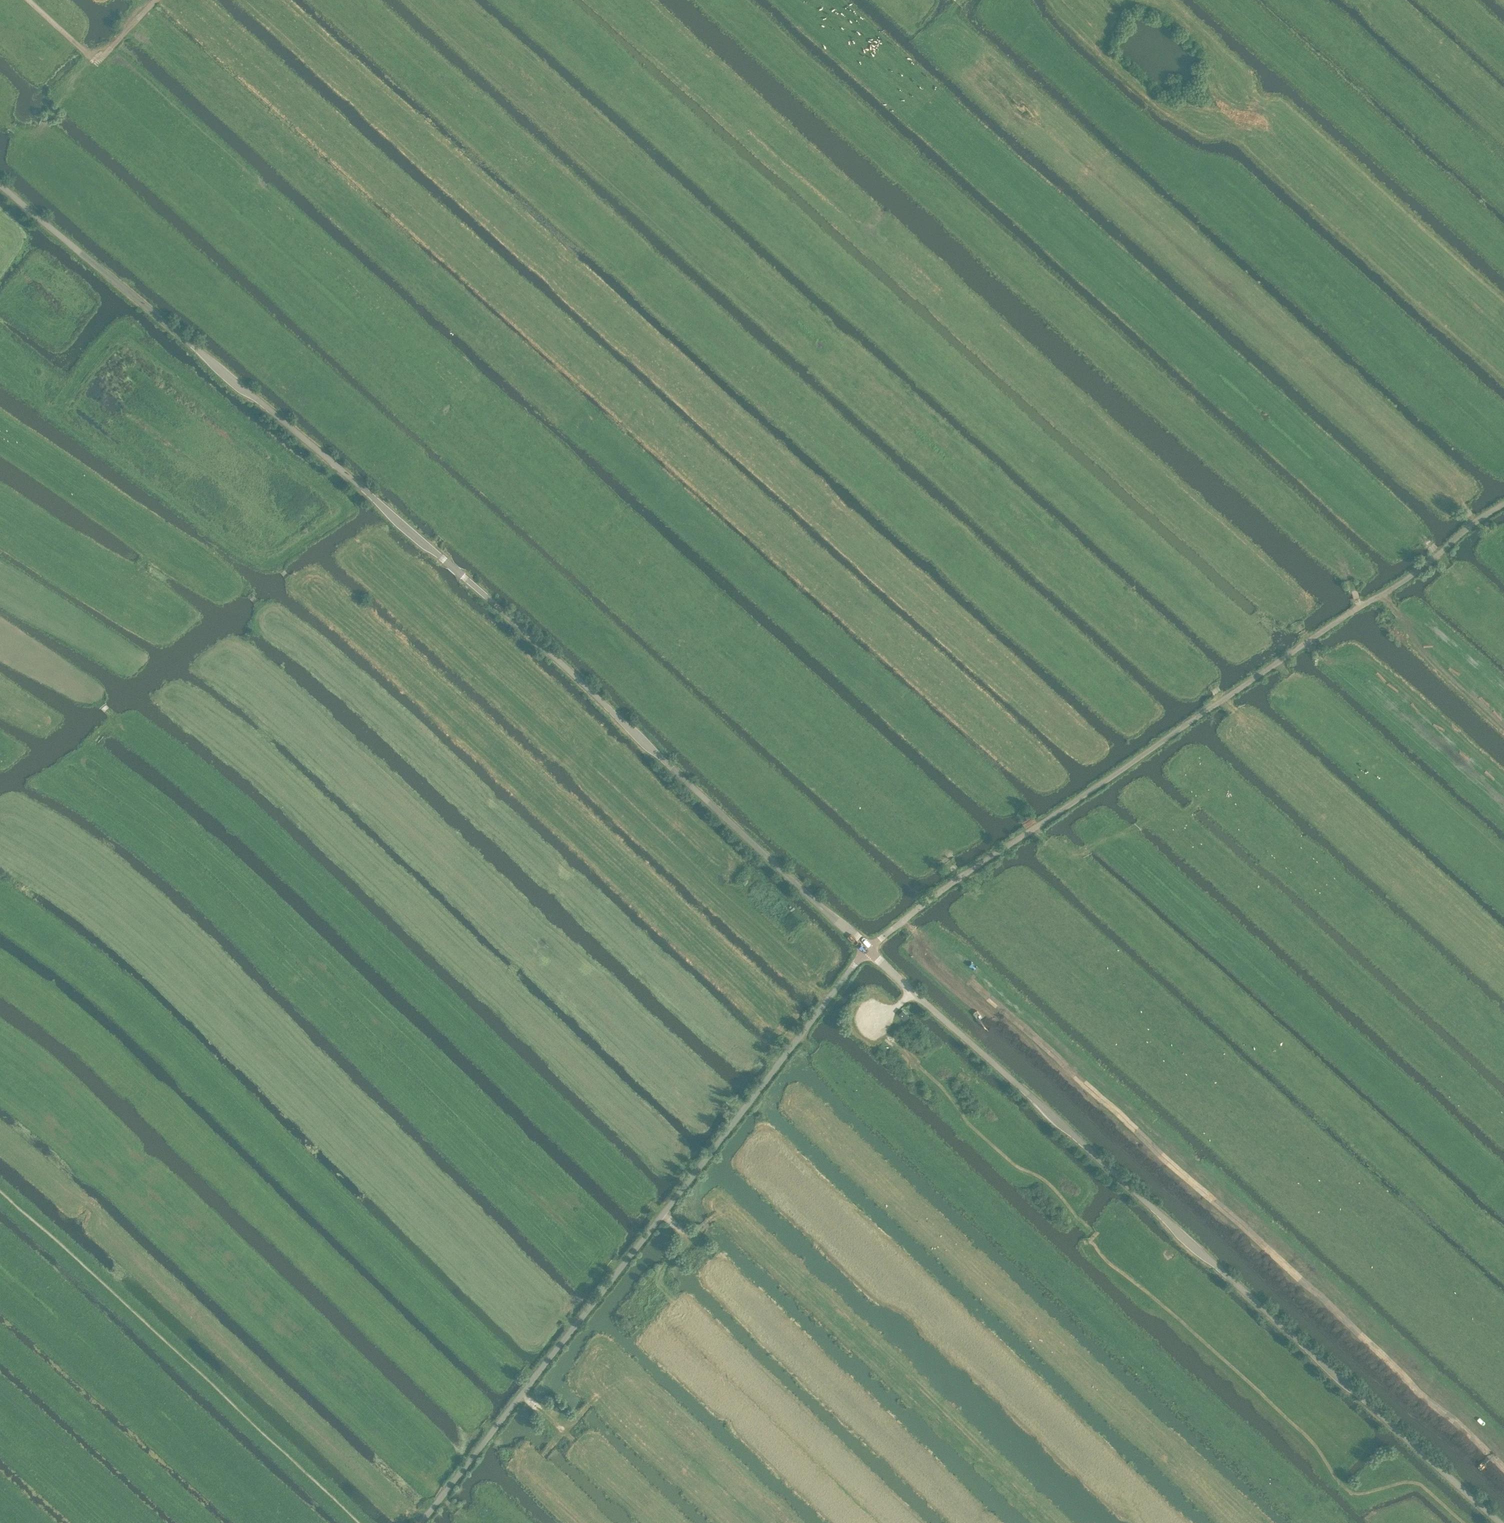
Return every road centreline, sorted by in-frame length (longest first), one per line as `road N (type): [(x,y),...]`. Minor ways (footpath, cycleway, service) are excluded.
road 1 (tertiary): [(867,949),(449,561),(0,180)]
road 2 (tertiary): [(1499,1522),(867,949)]
road 3 (unclassified): [(867,949),(1503,504)]
road 4 (unclassified): [(419,1522),(867,949)]
road 5 (track): [(1203,799),(1180,816),(1150,817),(1077,856),(1034,828)]
road 6 (track): [(665,1522),(521,1395)]
road 7 (track): [(30,0),(93,57),(158,0)]

